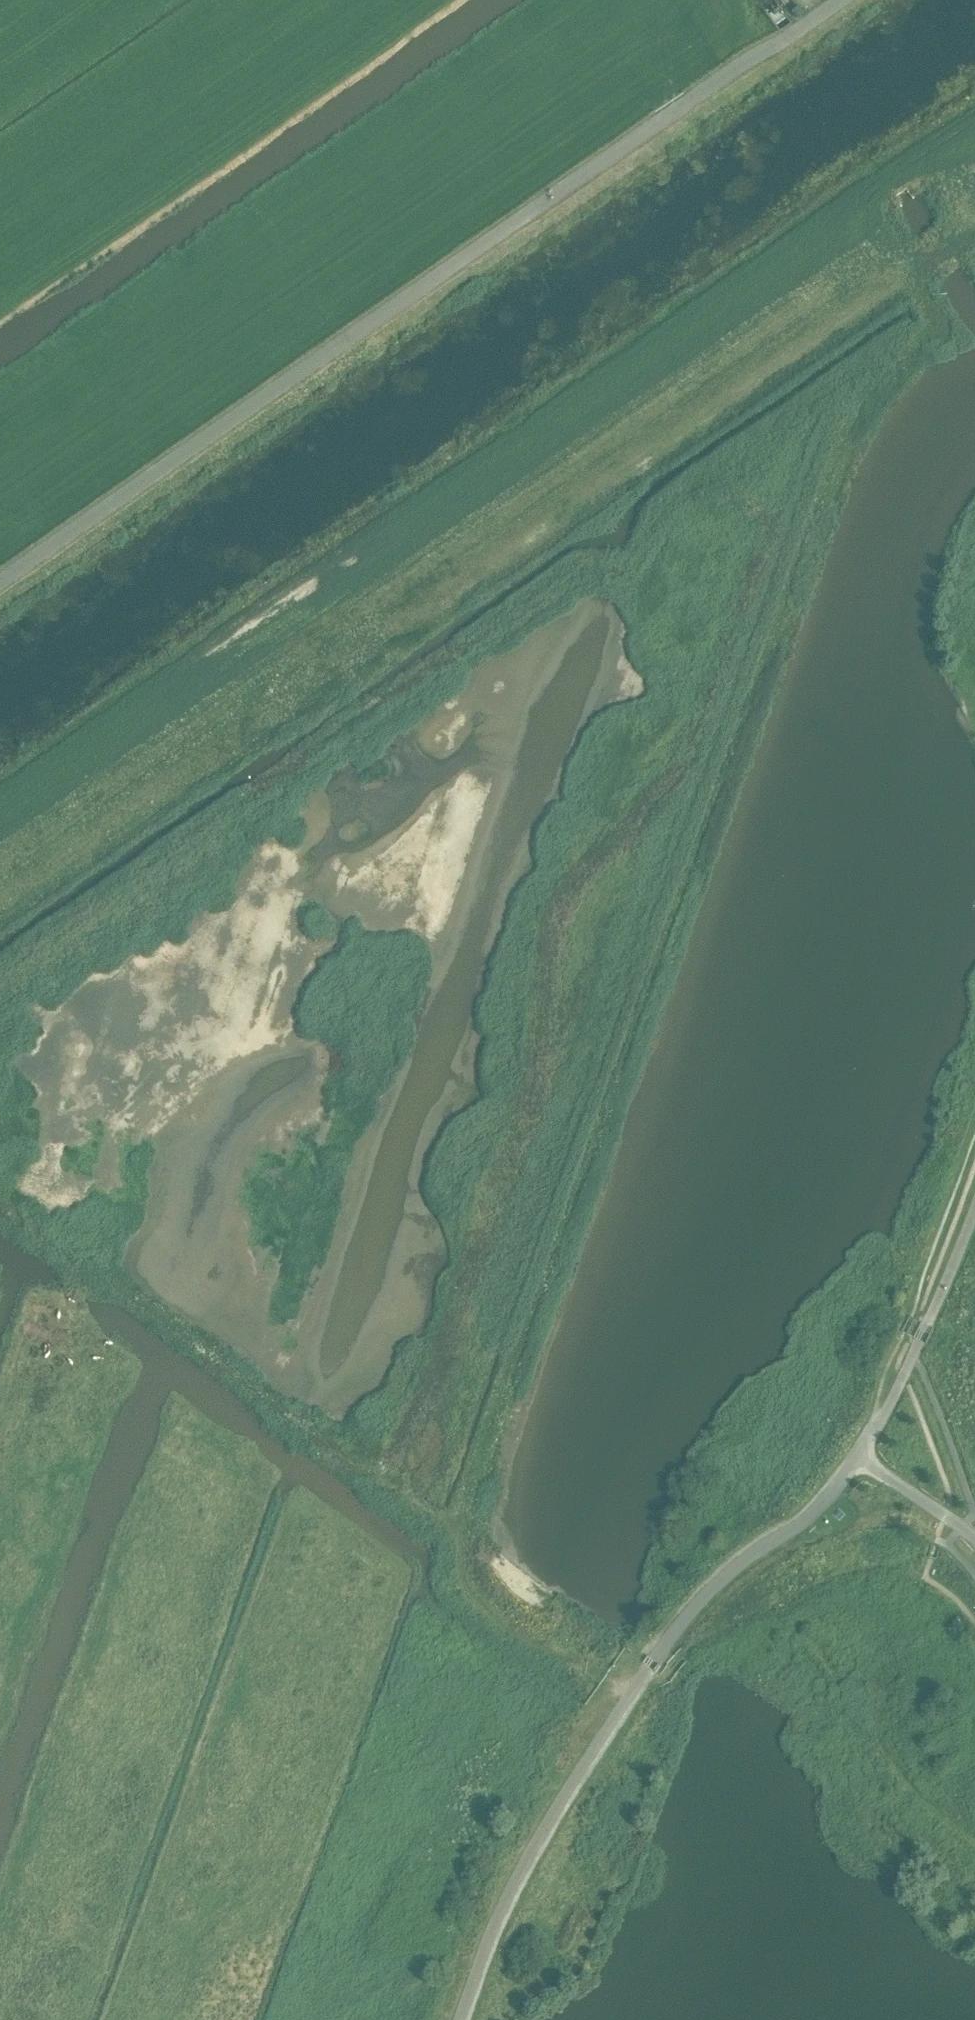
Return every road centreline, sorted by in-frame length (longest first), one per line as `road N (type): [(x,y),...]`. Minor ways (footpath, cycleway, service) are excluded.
road 1 (track): [(434,1515),(458,1528),(470,1588),(491,1614),(631,1692)]

